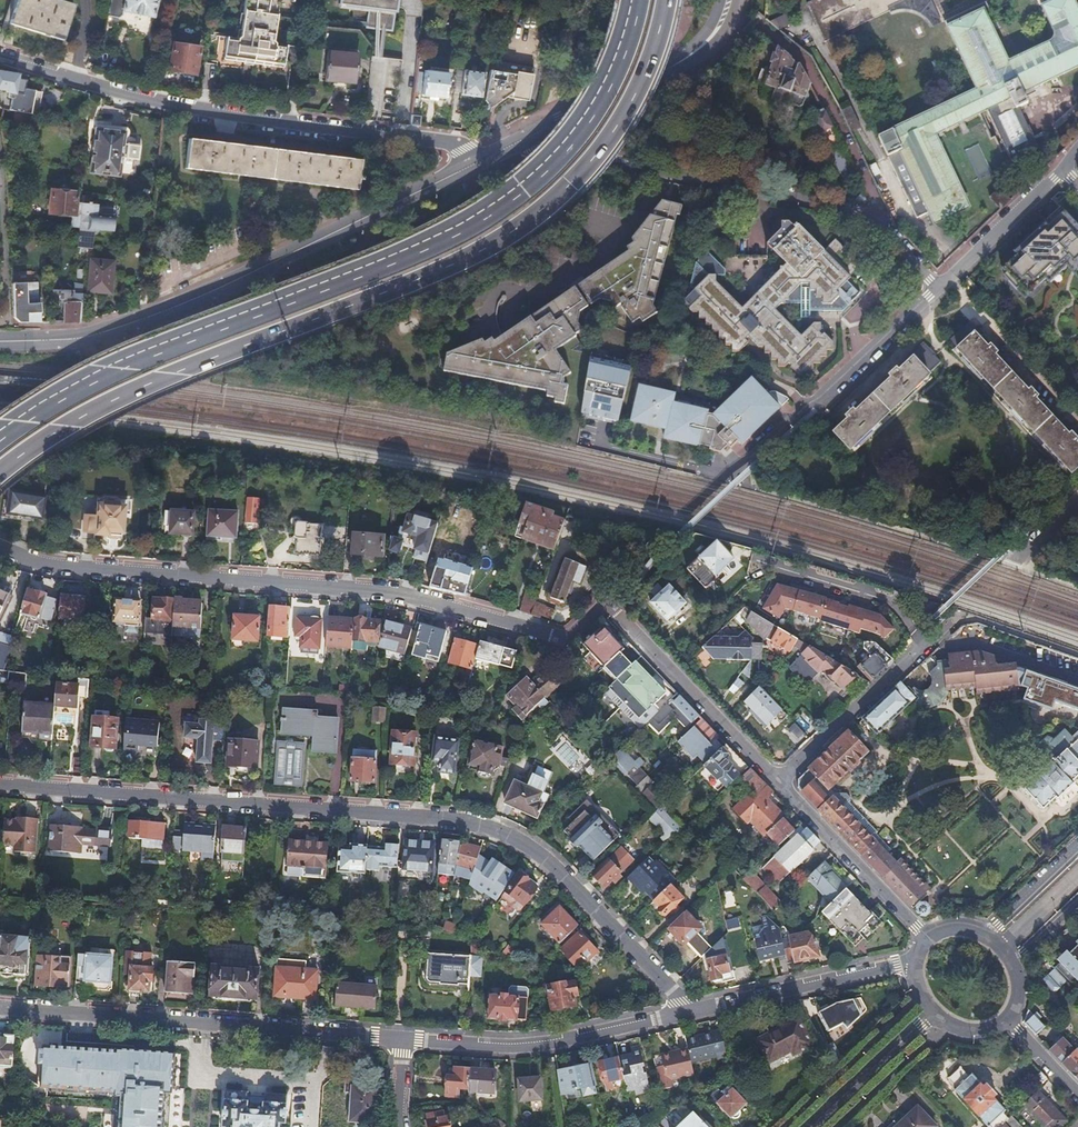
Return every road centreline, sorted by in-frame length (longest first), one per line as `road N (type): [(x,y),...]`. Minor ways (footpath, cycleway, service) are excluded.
road 1 (trunk): [(0,471),(108,401),(409,283),(532,215),(591,155),(626,104),(661,0)]
road 2 (trunk): [(627,0),(595,94),(567,138),(516,192),(399,257),(138,356),(0,434)]
road 3 (residential): [(688,1011),(570,884),(505,835),(421,819),(0,784)]
road 4 (residential): [(0,546),(50,568),(393,593),(552,640)]
road 5 (tertiary): [(475,164),(157,312),(63,341),(0,341)]
road 6 (residential): [(0,57),(198,110),(453,144),(475,164)]
road 7 (residential): [(0,1007),(402,1039)]
road 8 (residential): [(521,142),(877,222)]
road 9 (residential): [(715,477),(808,405),(932,284)]
road 10 (residential): [(402,1039),(533,1045),(688,1011)]
road 11 (tertiary): [(728,0),(710,41),(684,60),(521,142)]
road 12 (residential): [(775,782),(960,615)]
road 13 (residential): [(752,19),(799,63),(877,222)]
road 14 (residential): [(688,1011),(917,964)]
road 15 (residential): [(775,782),(925,940)]
road 16 (residential): [(629,623),(775,782)]
road 17 (residential): [(932,284),(1059,167)]
road 18 (residential): [(814,1126),(935,1014)]
road 19 (residential): [(0,199),(10,312),(0,323)]
road 20 (residential): [(1077,848),(983,935)]

